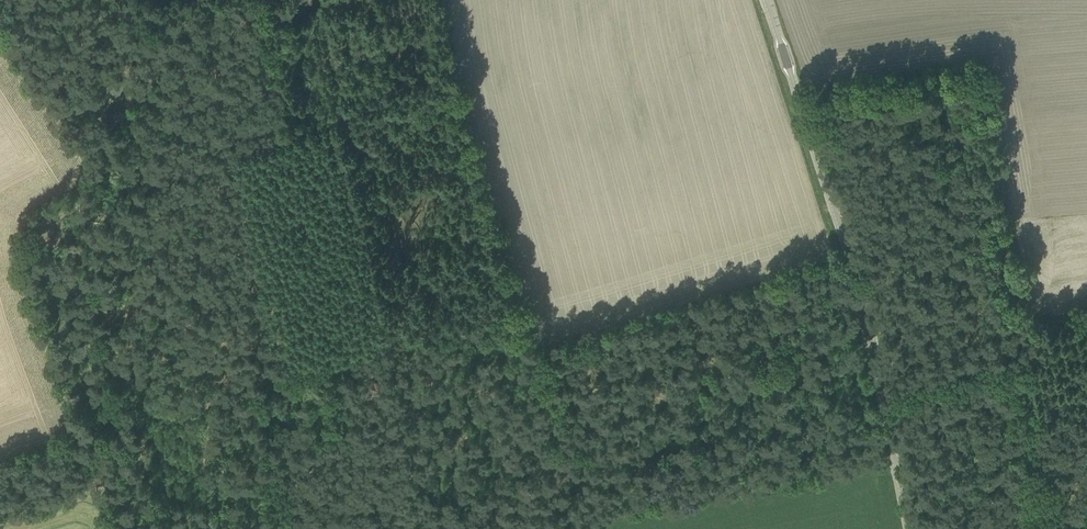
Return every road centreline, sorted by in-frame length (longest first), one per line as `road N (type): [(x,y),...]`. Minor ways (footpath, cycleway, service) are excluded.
road 1 (tertiary): [(909,528),(845,240),(766,0)]
road 2 (track): [(323,0),(339,113),(176,170),(232,363)]

